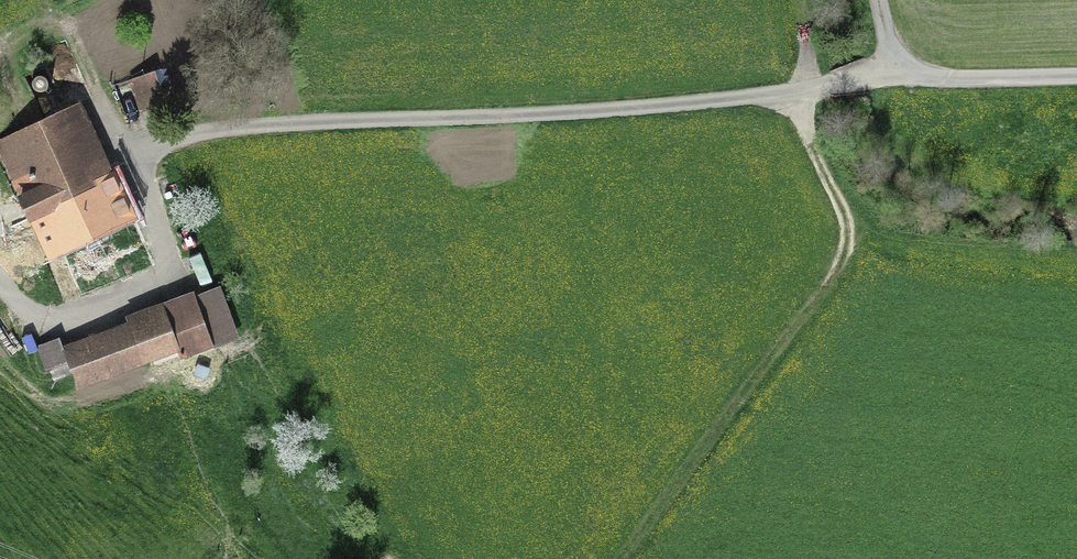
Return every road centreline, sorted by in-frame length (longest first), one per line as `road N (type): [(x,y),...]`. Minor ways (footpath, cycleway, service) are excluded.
road 1 (unclassified): [(896,80),(470,118),(277,123),(168,141)]
road 2 (track): [(785,90),(842,208),(847,243),(834,282),(628,558)]
road 3 (track): [(0,284),(18,305),(59,320),(173,281),(140,164),(168,141)]
road 4 (unclassified): [(1076,77),(896,80)]

